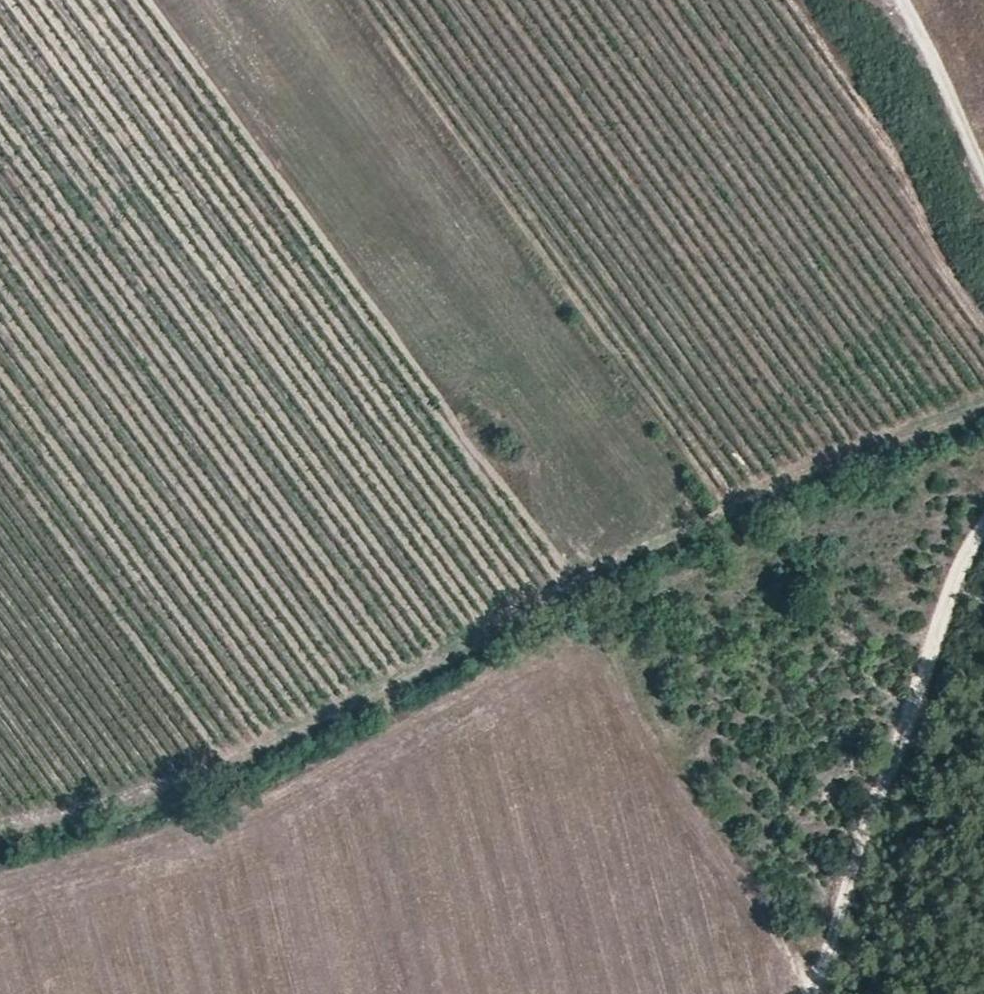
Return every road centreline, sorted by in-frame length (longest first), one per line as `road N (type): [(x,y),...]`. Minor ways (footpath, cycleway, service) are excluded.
road 1 (track): [(810,993),(960,570),(983,533)]
road 2 (track): [(983,176),(901,0)]

